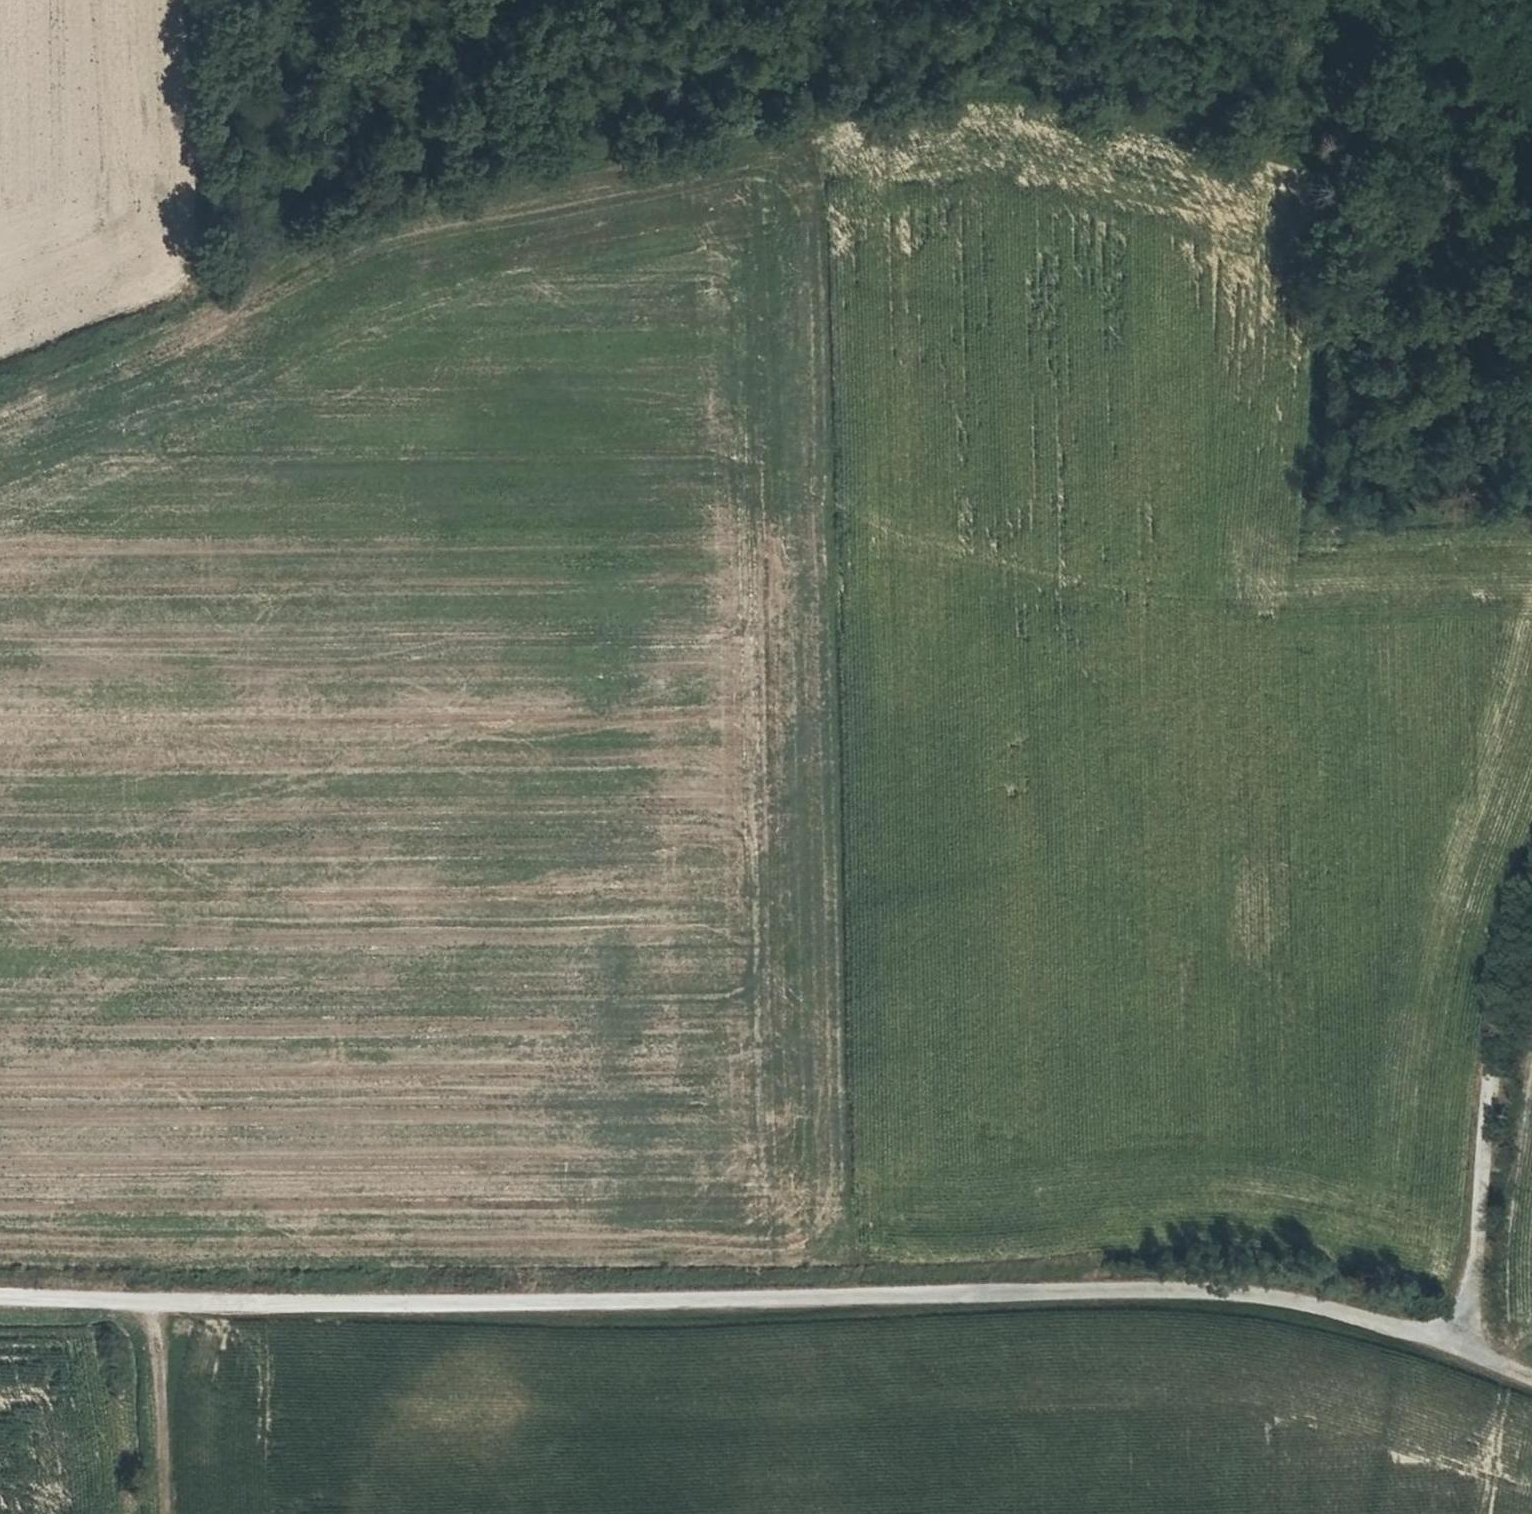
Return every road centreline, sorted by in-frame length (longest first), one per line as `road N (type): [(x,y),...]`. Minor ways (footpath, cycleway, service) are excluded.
road 1 (unclassified): [(1456,1346),(1328,1308),(1240,1292),(1142,1288),(708,1300),(0,1295)]
road 2 (track): [(1531,1378),(1456,1346),(1475,1260),(1486,1102),(1513,969),(1531,920)]
road 3 (track): [(166,1513),(158,1301)]

